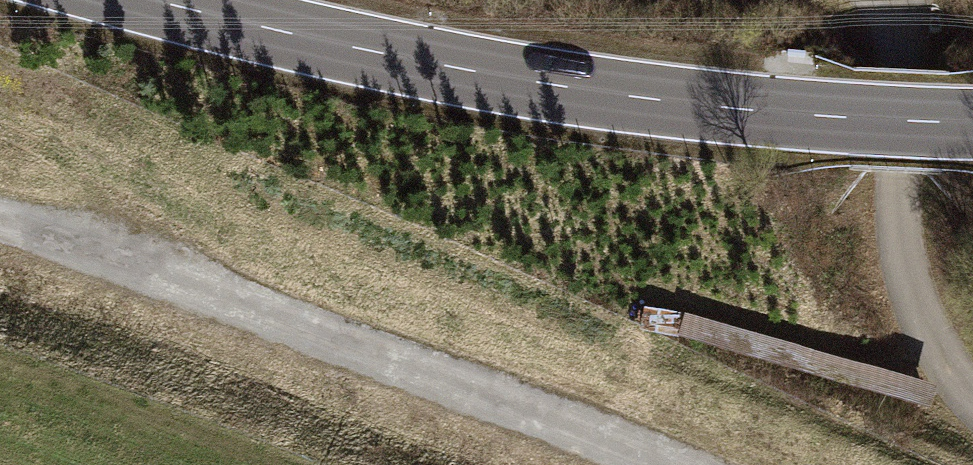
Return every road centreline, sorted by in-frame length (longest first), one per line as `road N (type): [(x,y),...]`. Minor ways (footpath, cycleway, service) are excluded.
road 1 (secondary): [(972,123),(776,113),(485,76),(142,0)]
road 2 (track): [(659,464),(0,213)]
road 3 (track): [(895,178),(912,299),(972,400)]

